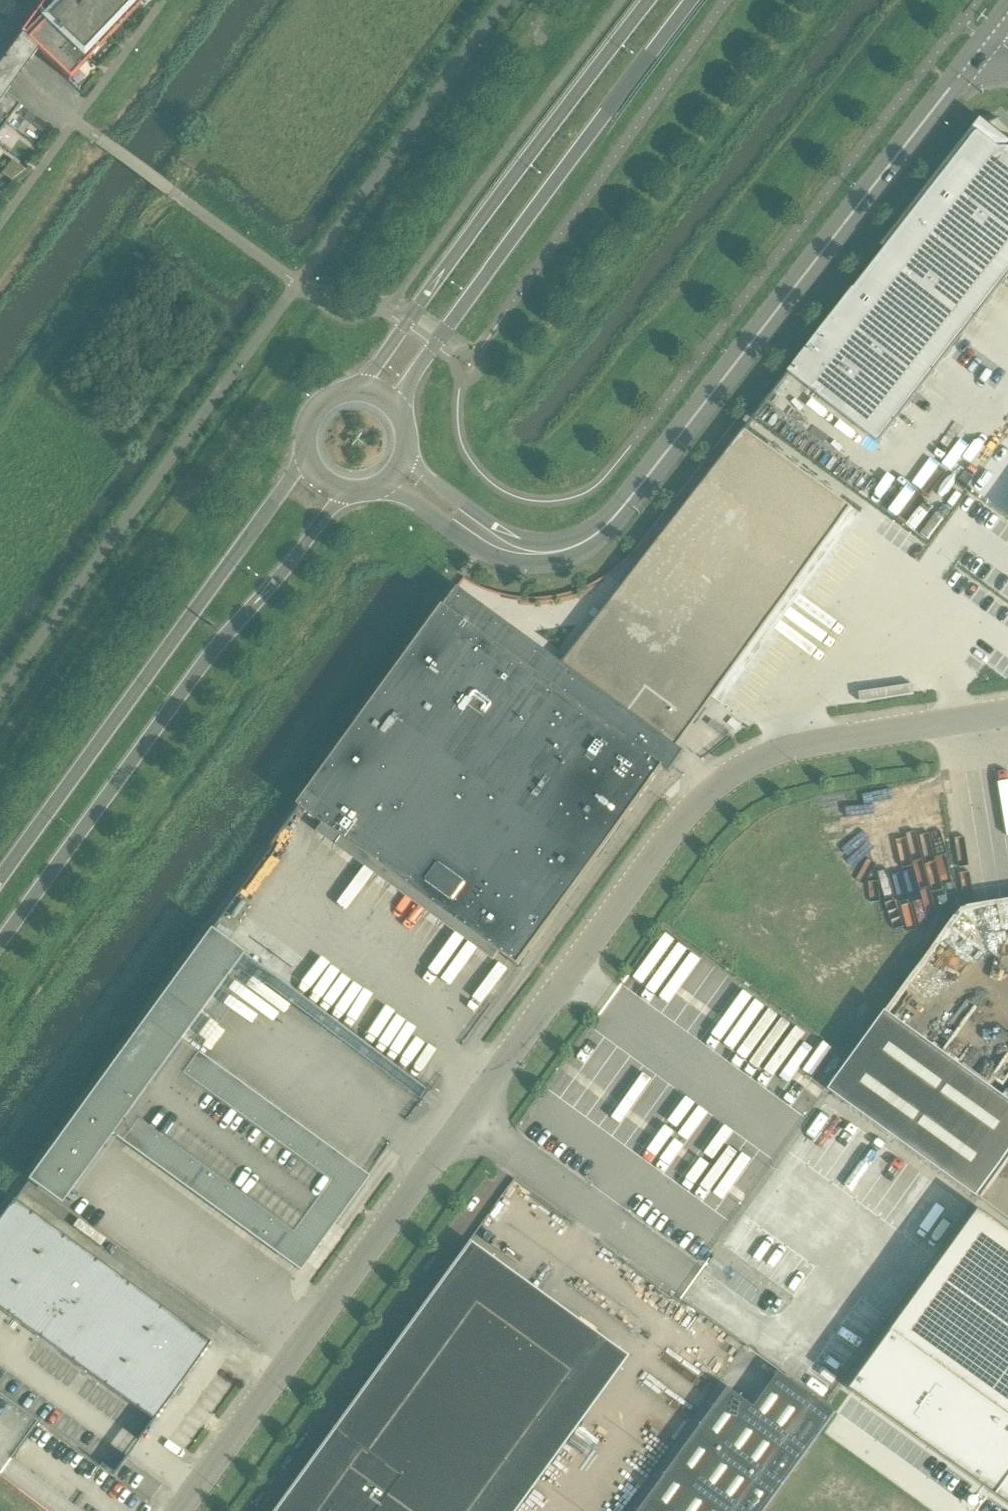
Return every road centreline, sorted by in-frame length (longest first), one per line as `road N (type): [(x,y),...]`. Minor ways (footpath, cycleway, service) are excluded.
road 1 (unclassified): [(180,1510),(710,792),(782,752),(1007,713)]
road 2 (tertiary): [(989,39),(602,530),(552,554),(527,552)]
road 3 (secondary): [(0,947),(218,643),(341,493)]
road 4 (secondary): [(307,459),(0,880)]
road 5 (secondary): [(394,406),(690,0)]
road 6 (secondary): [(648,0),(358,391)]
road 7 (tertiary): [(388,484),(469,542),(527,552)]
road 8 (tertiary): [(527,552),(405,461)]

